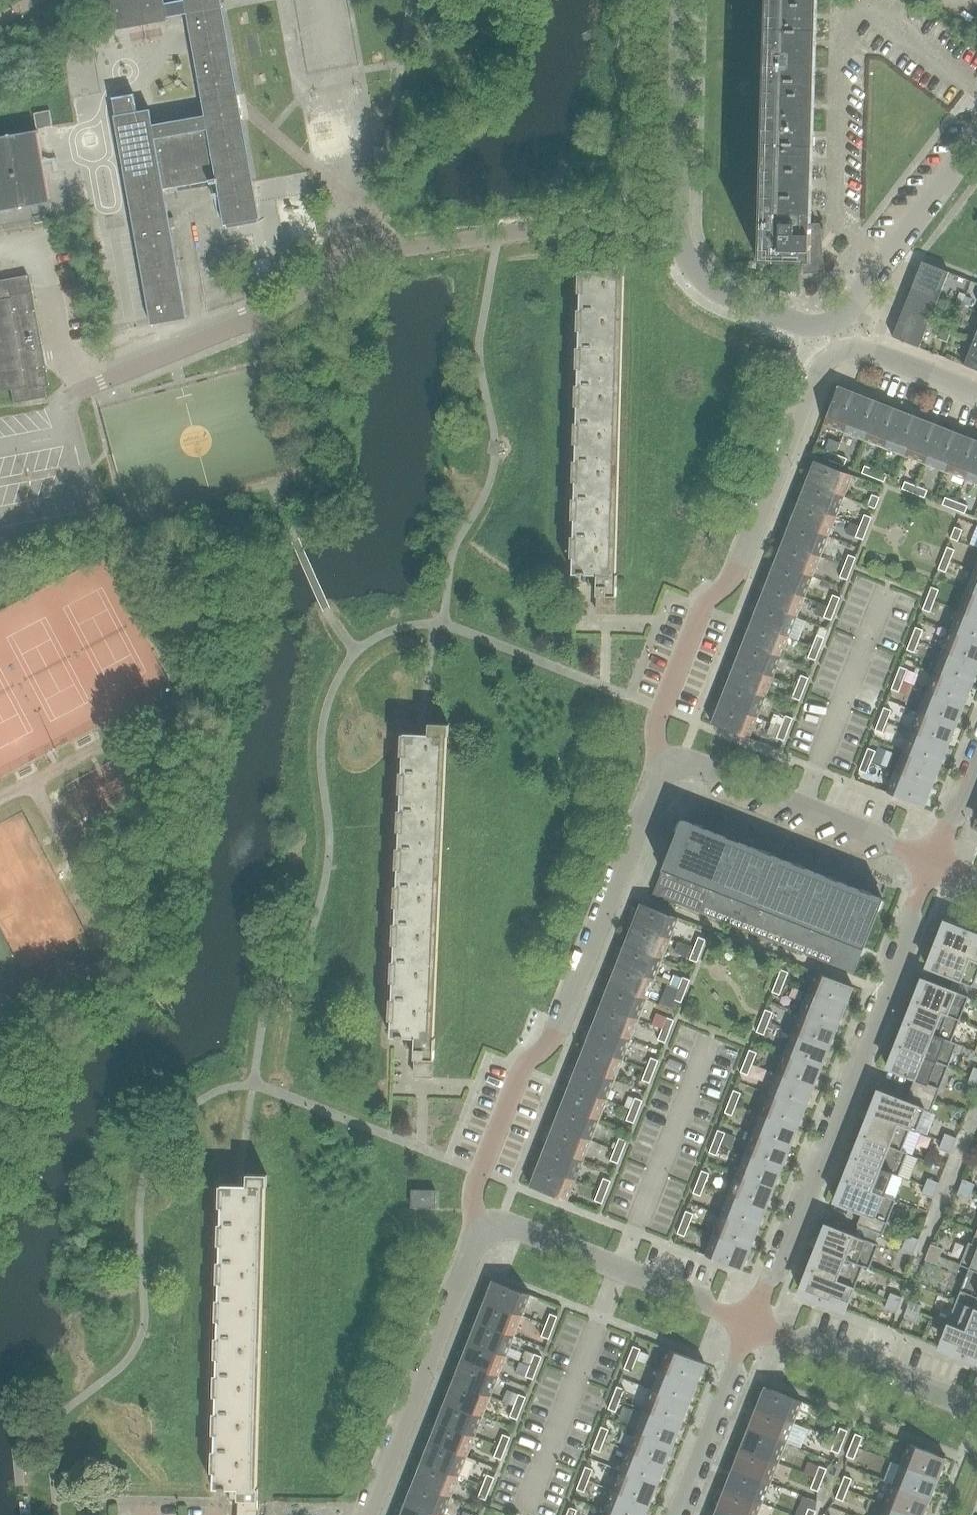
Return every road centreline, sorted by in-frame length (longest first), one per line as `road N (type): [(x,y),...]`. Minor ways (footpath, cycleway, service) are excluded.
road 1 (residential): [(68,434),(62,412),(80,389),(249,323),(360,256),(546,231),(677,232)]
road 2 (residential): [(976,393),(861,347),(832,353),(814,373),(729,581),(704,605),(655,727),(658,777)]
road 3 (residential): [(658,777),(549,1041),(521,1065),(472,1194),(481,1232)]
road 4 (residential): [(752,1324),(932,864)]
road 5 (residential): [(677,232),(710,287),(819,325),(844,314),(976,145)]
road 6 (residential): [(481,1232),(366,1514)]
road 7 (residential): [(932,864),(700,768),(658,777)]
road 8 (residential): [(481,1232),(504,1225),(752,1324)]
road 9 (residential): [(752,1324),(976,1409)]
road 10 (residential): [(677,232),(682,0)]
road 11 (residential): [(679,1514),(752,1324)]
road 12 (residential): [(932,864),(976,752)]

